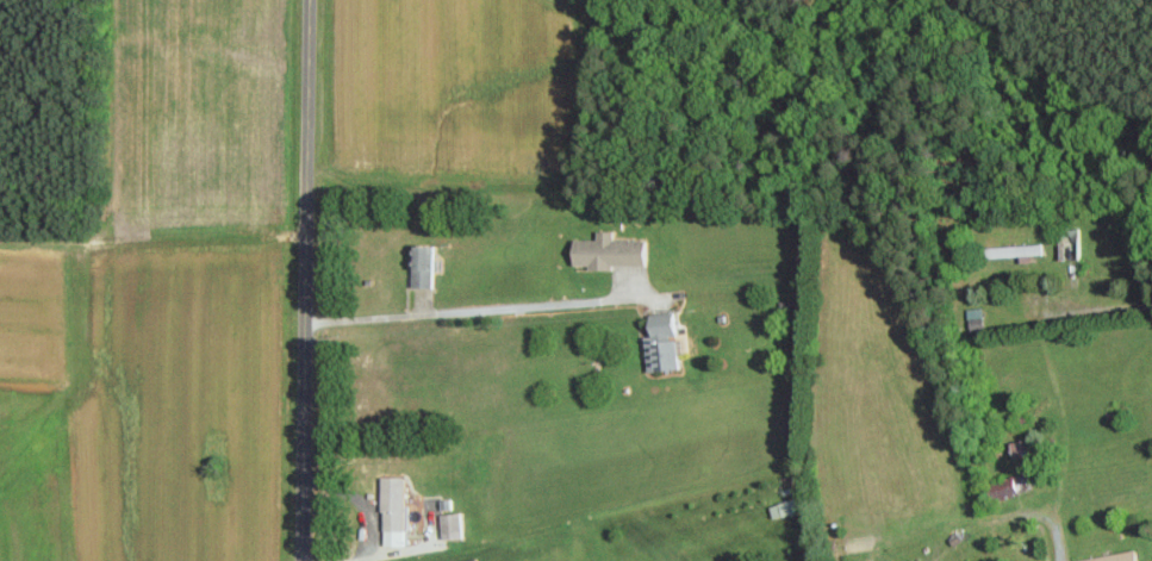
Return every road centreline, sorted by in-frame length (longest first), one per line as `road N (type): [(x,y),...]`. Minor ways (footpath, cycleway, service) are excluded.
road 1 (residential): [(302,560),(311,0)]

